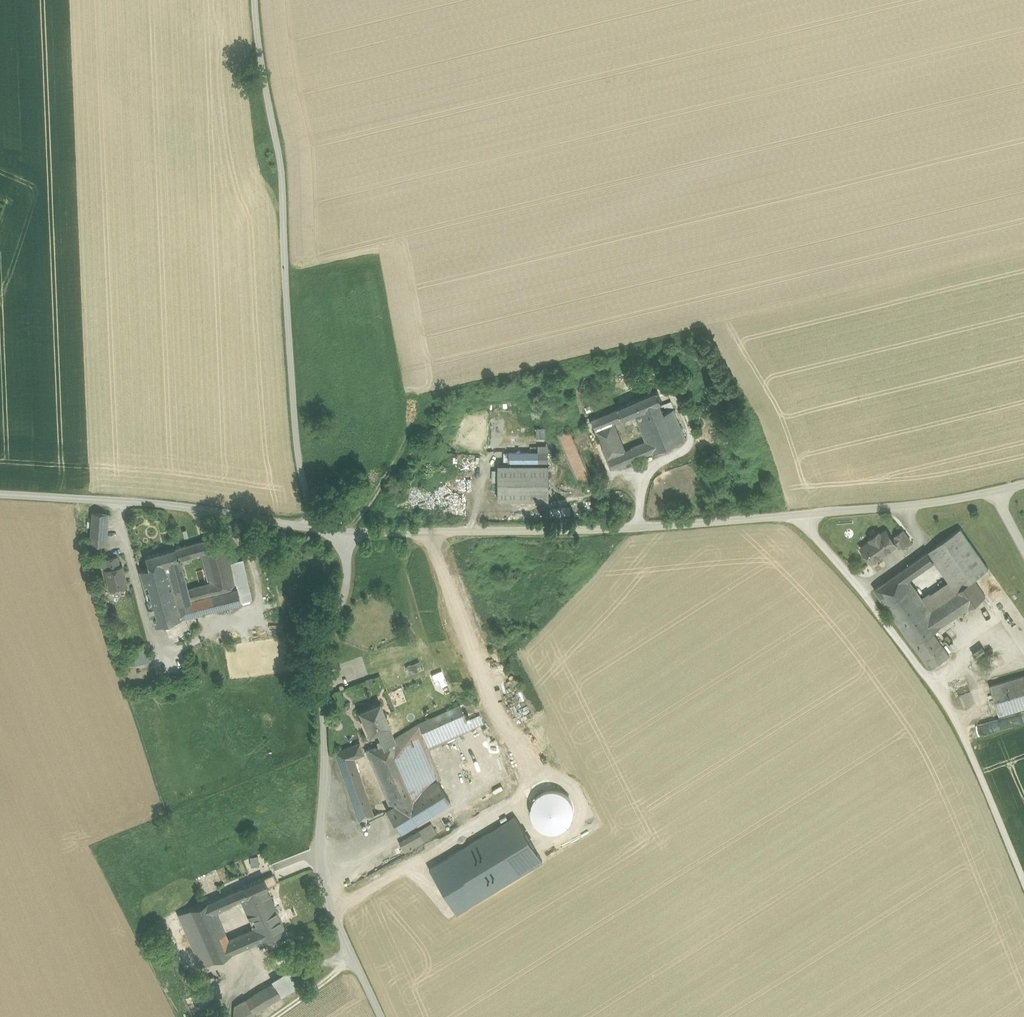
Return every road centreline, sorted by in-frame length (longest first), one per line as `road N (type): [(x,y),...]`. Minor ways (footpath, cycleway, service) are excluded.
road 1 (unclassified): [(254,0),(282,189),(294,427),(313,525)]
road 2 (track): [(435,531),(486,686),(530,780),(521,800),(346,900),(331,917)]
road 3 (unclassified): [(346,531),(346,583),(324,681),(323,867),(331,917),(378,1016)]
road 4 (unclassified): [(801,515),(346,531)]
road 5 (unclassified): [(1023,883),(959,726),(801,515)]
road 6 (unclassified): [(313,525),(181,505),(0,492)]
road 7 (unclassified): [(1023,487),(916,507),(801,515)]

